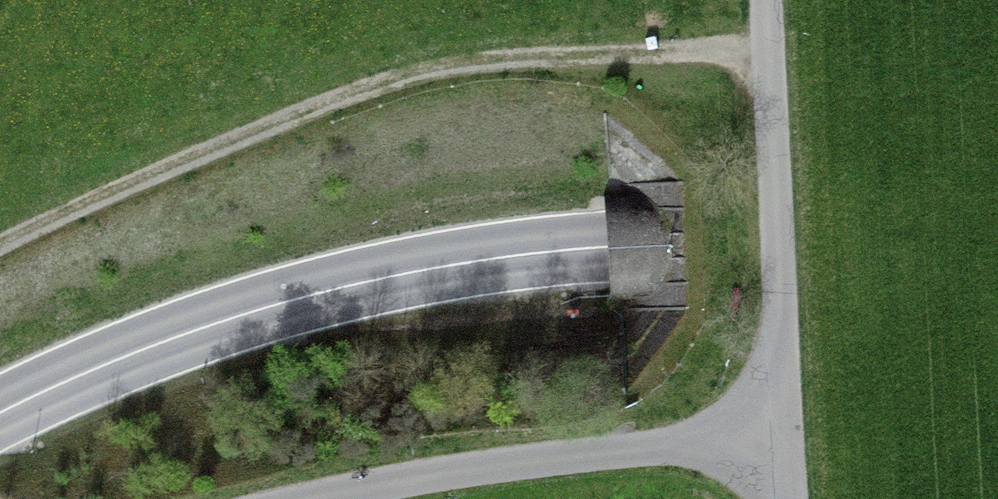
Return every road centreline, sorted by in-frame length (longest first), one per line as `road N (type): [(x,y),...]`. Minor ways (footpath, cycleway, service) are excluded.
road 1 (tertiary): [(997,267),(610,248),(504,259),(233,319),(107,364),(0,414)]
road 2 (track): [(770,71),(706,53),(420,78),(207,159),(0,254)]
road 3 (unclassified): [(782,448),(469,469),(305,498)]
road 4 (unclassified): [(782,448),(766,0)]

